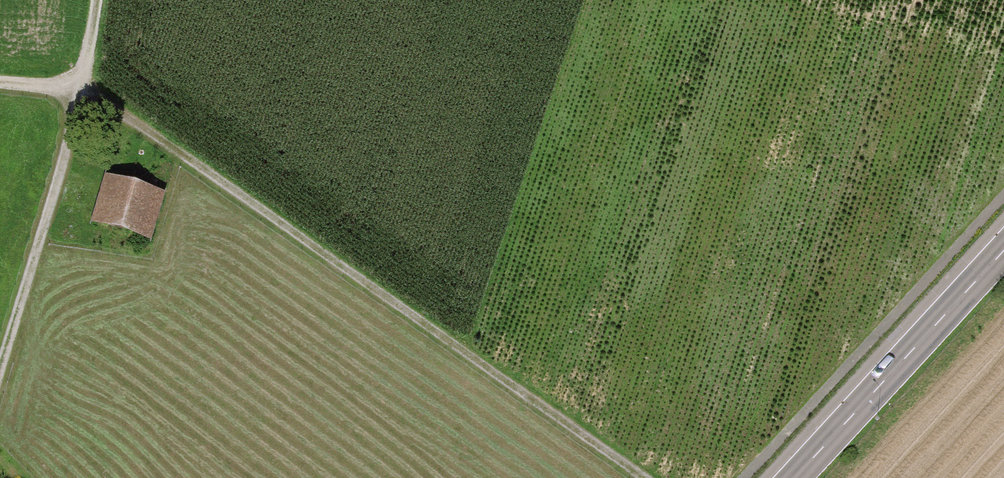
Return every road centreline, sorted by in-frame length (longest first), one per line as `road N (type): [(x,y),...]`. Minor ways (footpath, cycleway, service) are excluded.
road 1 (track): [(0,377),(85,88),(647,477)]
road 2 (track): [(745,477),(1003,196)]
road 3 (secondary): [(1003,251),(794,477)]

